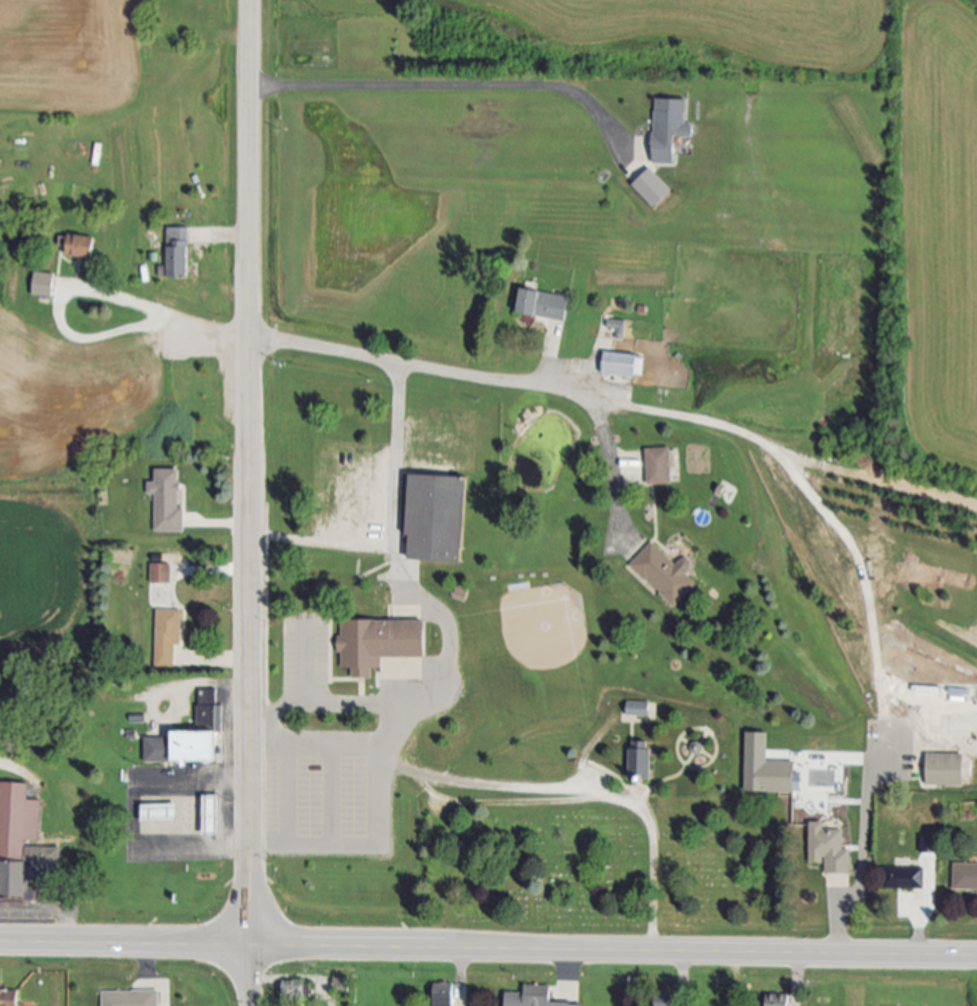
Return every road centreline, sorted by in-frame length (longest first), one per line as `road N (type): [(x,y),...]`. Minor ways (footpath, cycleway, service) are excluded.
road 1 (secondary): [(251,1005),(250,0)]
road 2 (primary): [(976,957),(0,943)]
road 3 (residential): [(251,337),(472,381)]

